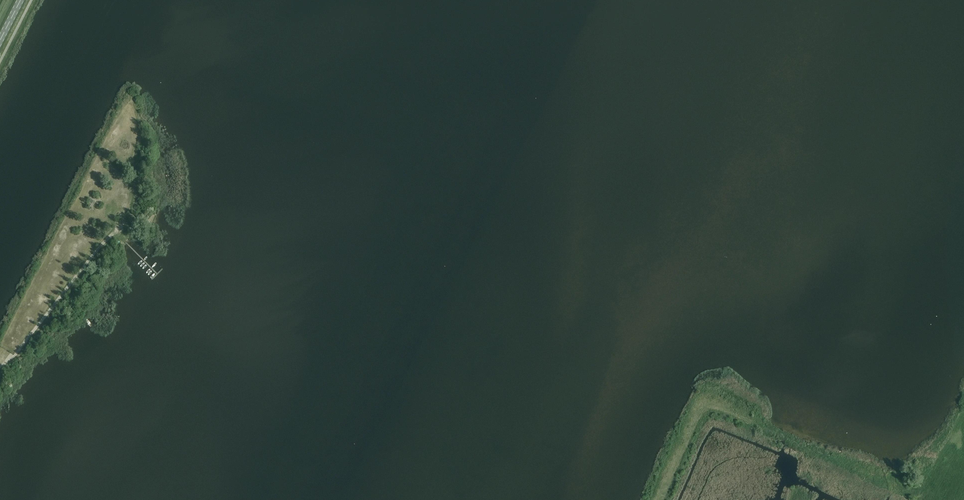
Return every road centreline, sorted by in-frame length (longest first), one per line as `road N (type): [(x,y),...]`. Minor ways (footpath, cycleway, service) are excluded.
road 1 (track): [(0,368),(126,223)]

